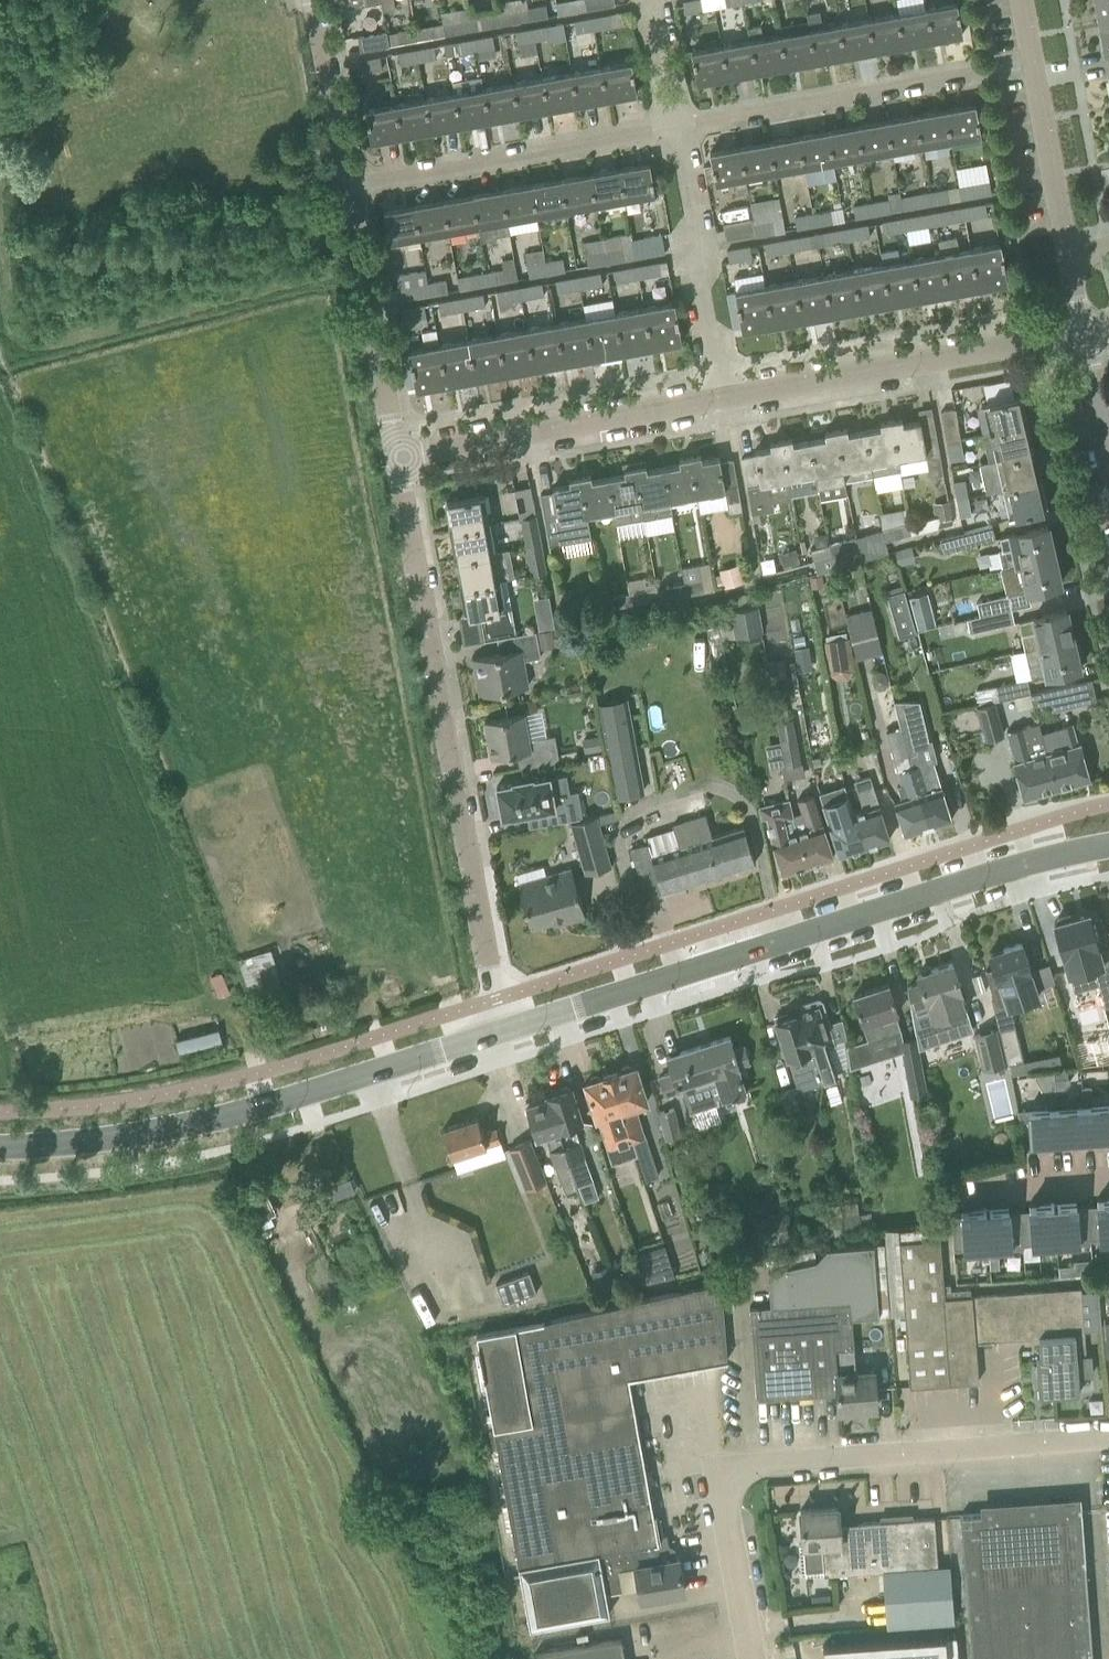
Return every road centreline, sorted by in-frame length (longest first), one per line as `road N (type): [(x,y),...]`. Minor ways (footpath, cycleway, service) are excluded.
road 1 (residential): [(403,459),(1085,337)]
road 2 (residential): [(354,184),(1035,64)]
road 3 (tertiary): [(504,1027),(1012,866),(1108,846)]
road 4 (residential): [(504,1027),(403,459)]
road 5 (unclassified): [(753,1658),(720,1521),(724,1492),(743,1469),(1108,1442)]
road 6 (tertiary): [(385,1068),(166,1128),(0,1144)]
road 7 (residential): [(403,459),(354,184)]
road 8 (residential): [(1068,248),(1035,64)]
road 9 (residential): [(354,184),(322,0)]
road 10 (residential): [(1108,1171),(977,1181)]
road 11 (tertiary): [(385,1068),(504,1027)]

